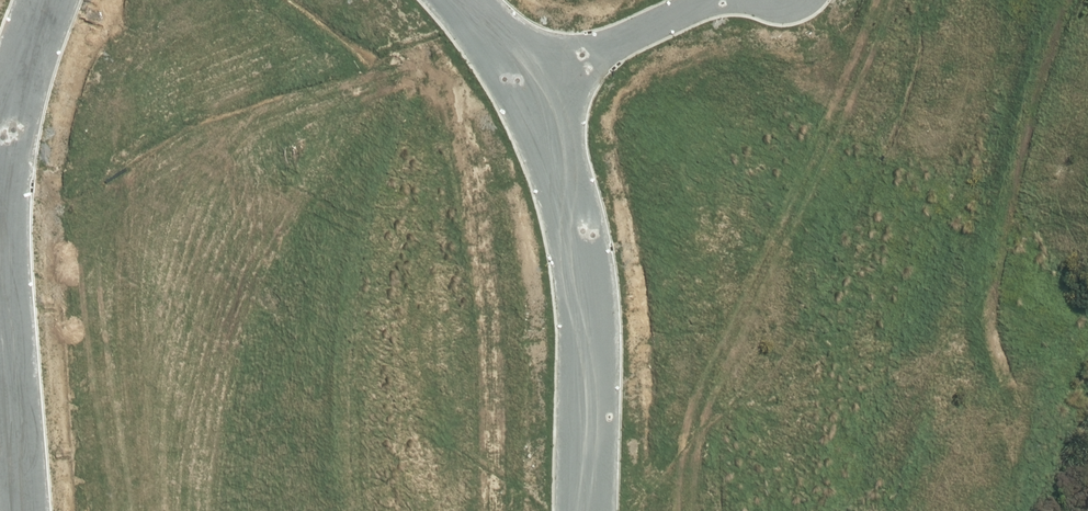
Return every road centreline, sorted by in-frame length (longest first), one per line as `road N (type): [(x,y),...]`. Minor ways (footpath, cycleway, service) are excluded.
road 1 (unknown): [(583,510),(588,347),(565,188),(523,88),(464,0)]
road 2 (unknown): [(23,510),(0,214),(11,119),(44,0)]
road 3 (unknown): [(705,0),(523,88)]

